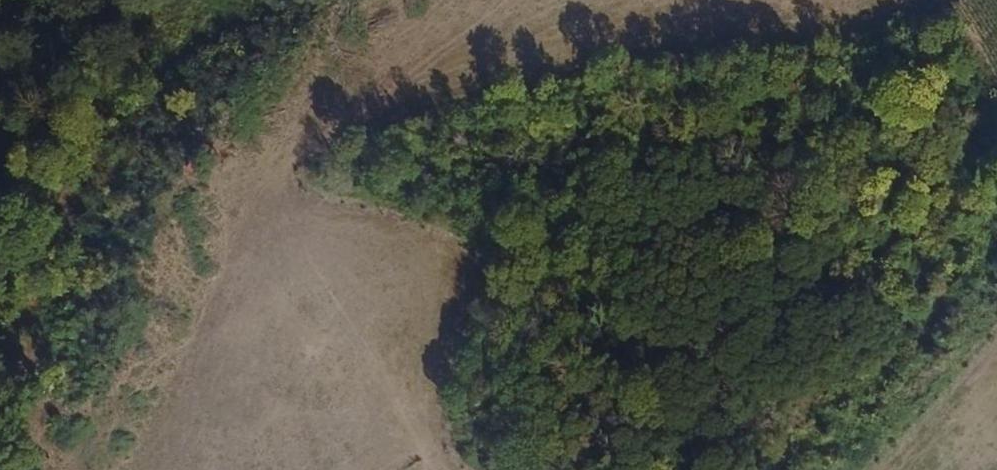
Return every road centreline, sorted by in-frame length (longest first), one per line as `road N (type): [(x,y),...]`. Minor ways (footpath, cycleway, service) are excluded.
road 1 (track): [(0,242),(87,0)]

